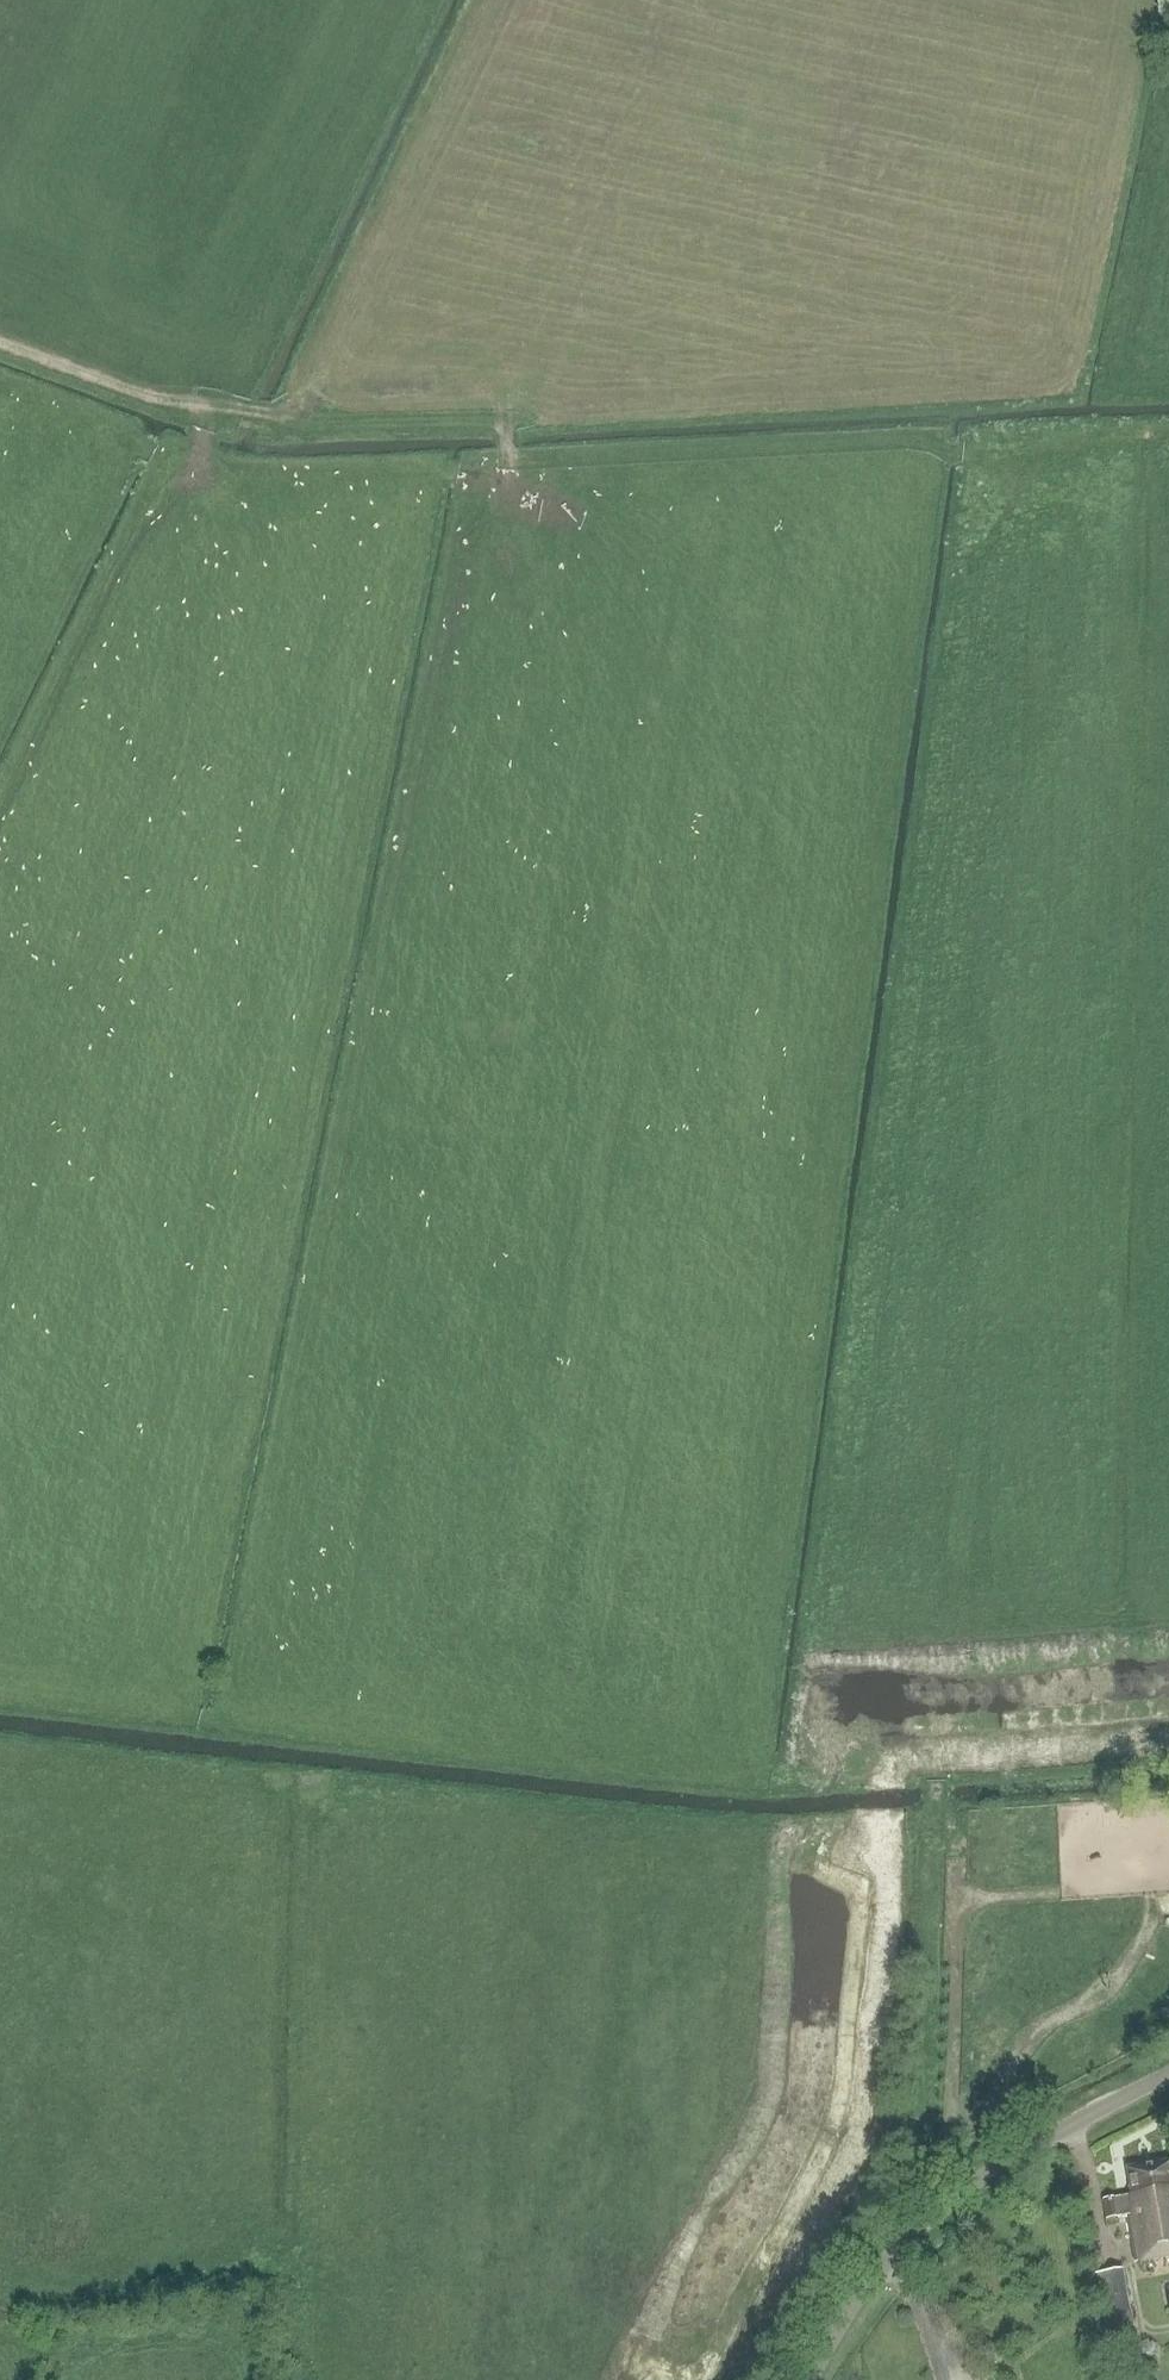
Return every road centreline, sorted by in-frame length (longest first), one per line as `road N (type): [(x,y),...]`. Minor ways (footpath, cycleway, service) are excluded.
road 1 (unclassified): [(836,2379),(892,2276),(980,2201),(1168,2087)]

